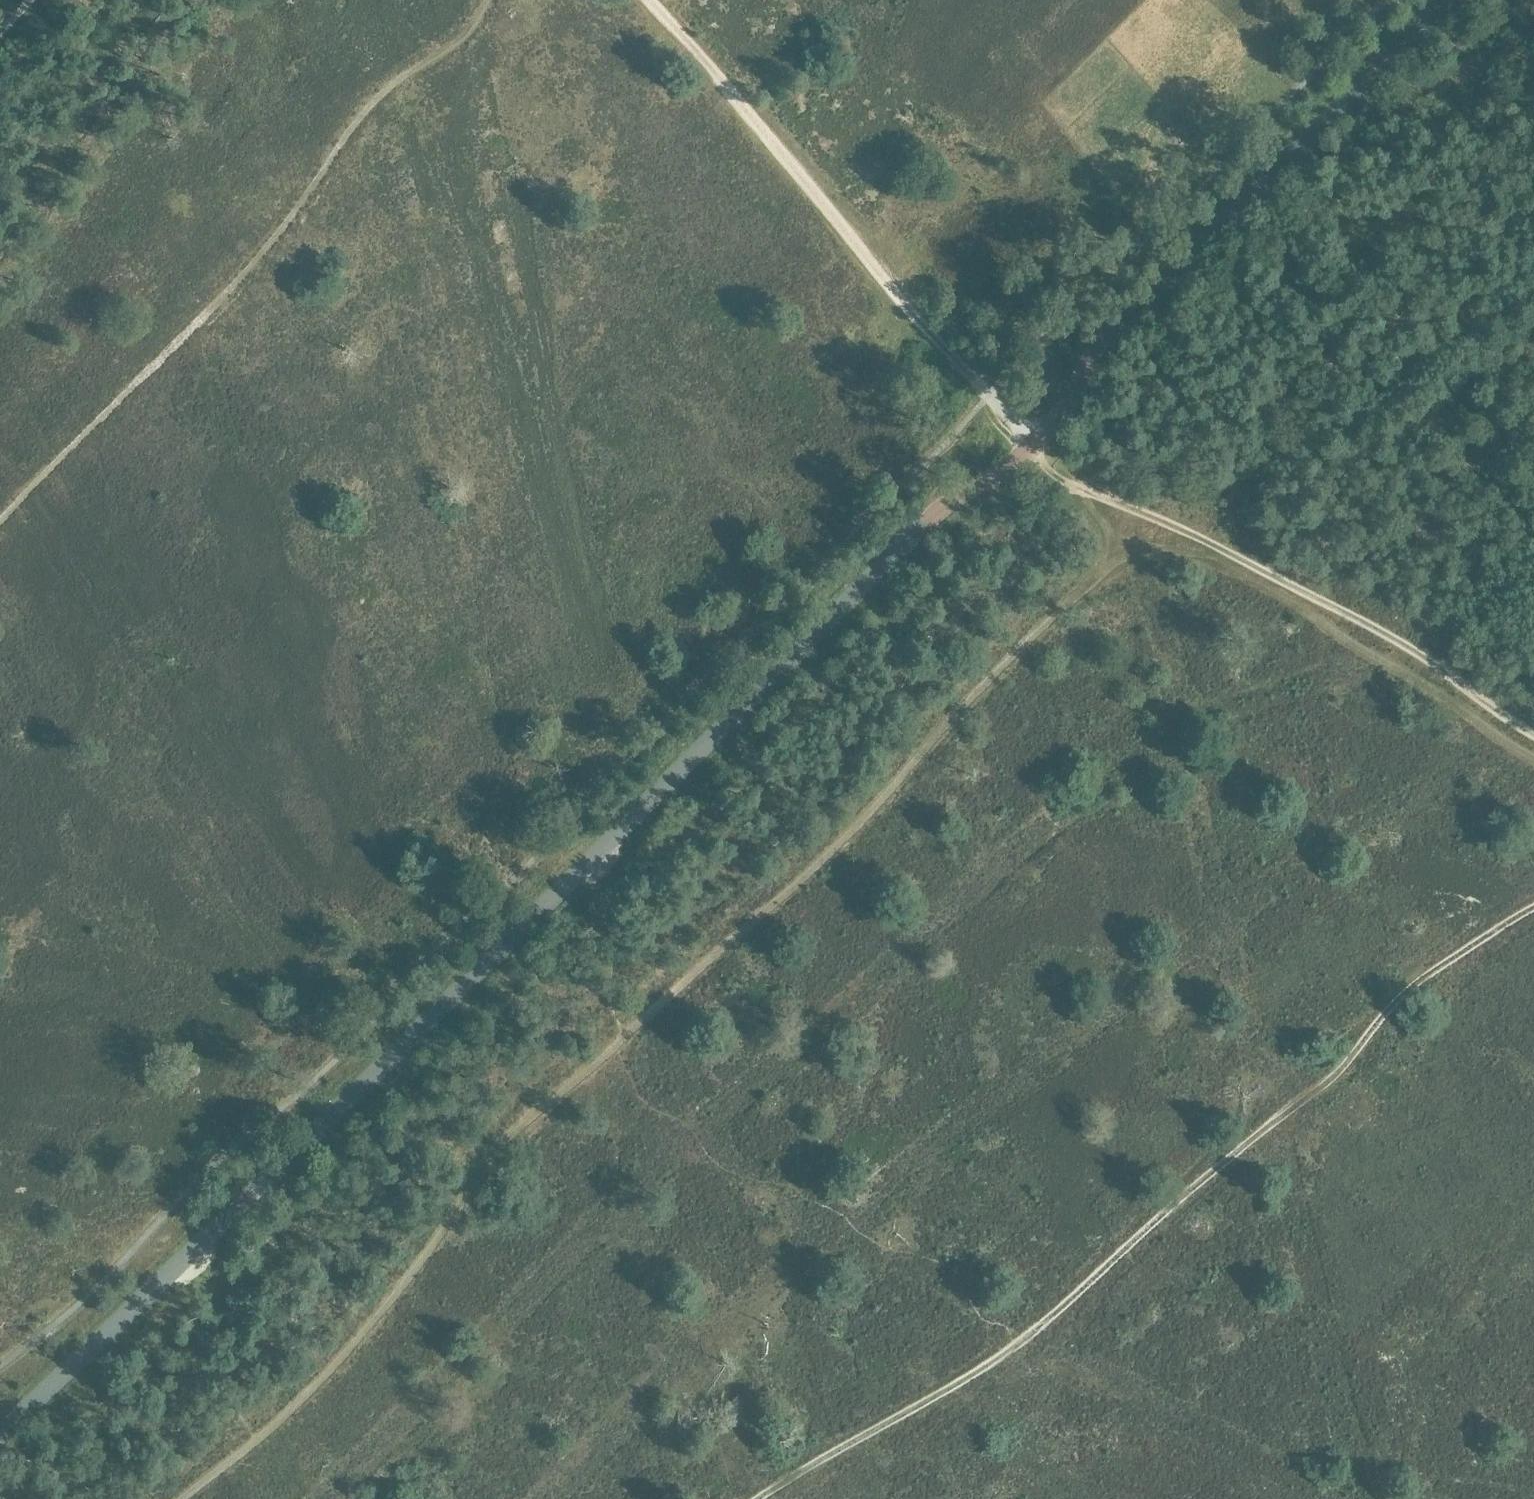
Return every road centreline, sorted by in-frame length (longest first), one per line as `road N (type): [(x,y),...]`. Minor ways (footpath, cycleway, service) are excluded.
road 1 (tertiary): [(0,1432),(274,1172),(936,512),(1018,459),(1067,409),(1113,335),(1446,0)]
road 2 (track): [(184,1498),(258,1441),(358,1342),(506,1143),(810,874),(1120,547)]
road 3 (track): [(1533,910),(1422,979),(1336,1072),(1022,1340),(762,1498)]
road 4 (track): [(0,521),(233,287),(366,109),(451,46),(487,0)]
road 5 (track): [(650,0),(930,335),(1075,478)]
road 6 (track): [(1075,478),(1373,626),(1533,735)]
road 7 (track): [(1533,758),(1231,566),(1120,547)]

